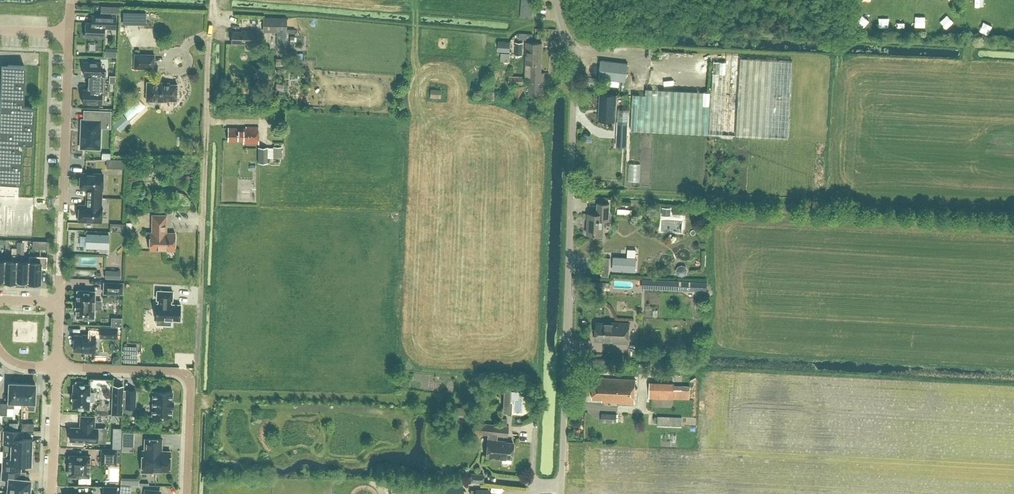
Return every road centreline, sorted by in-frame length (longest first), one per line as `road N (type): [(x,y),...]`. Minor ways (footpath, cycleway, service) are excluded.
road 1 (unclassified): [(560,493),(575,69),(557,0)]
road 2 (track): [(1013,211),(571,191)]
road 3 (unclassified): [(188,377),(197,366),(212,0)]
road 4 (residential): [(63,206),(69,33)]
road 5 (residential): [(188,377),(56,366)]
road 6 (residential): [(56,366),(51,493)]

